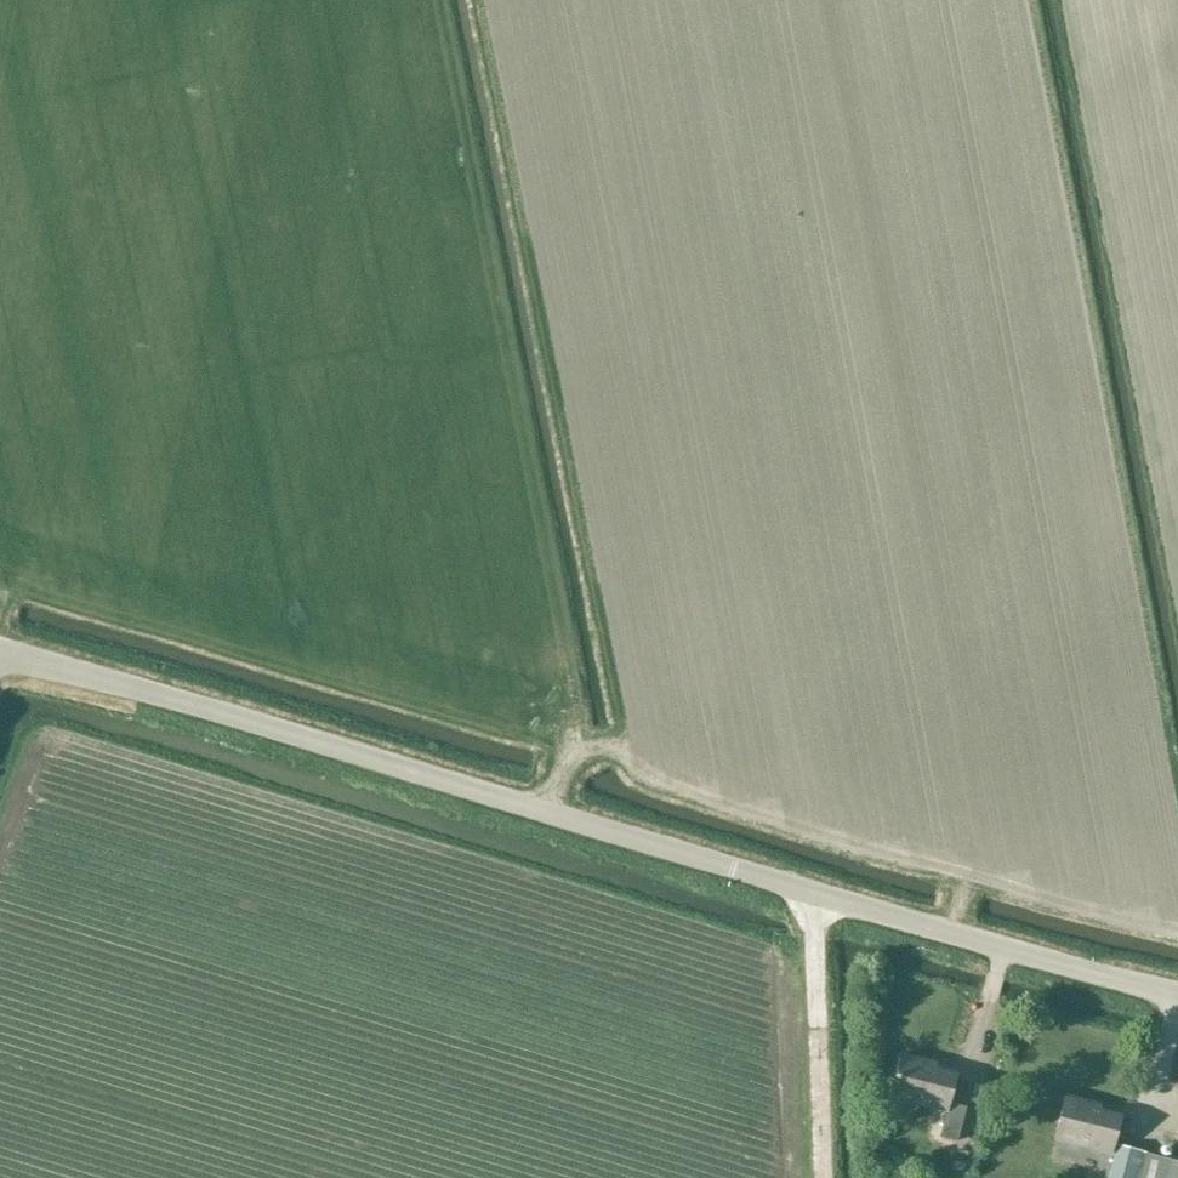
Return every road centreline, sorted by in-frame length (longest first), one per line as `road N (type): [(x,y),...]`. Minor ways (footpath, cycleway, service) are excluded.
road 1 (unclassified): [(1177,994),(0,660)]

